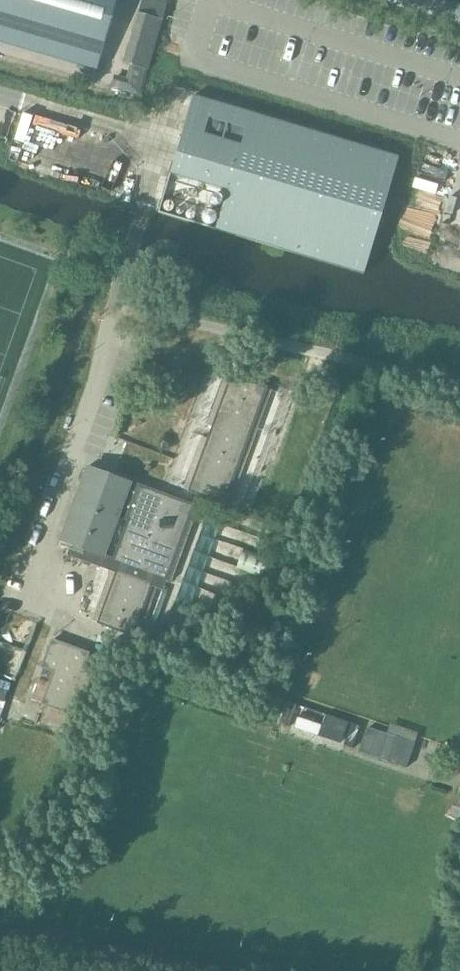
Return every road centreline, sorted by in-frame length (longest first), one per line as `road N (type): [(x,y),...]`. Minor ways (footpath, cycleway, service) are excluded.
road 1 (unclassified): [(0,95),(117,130),(139,145),(148,167),(117,288)]

